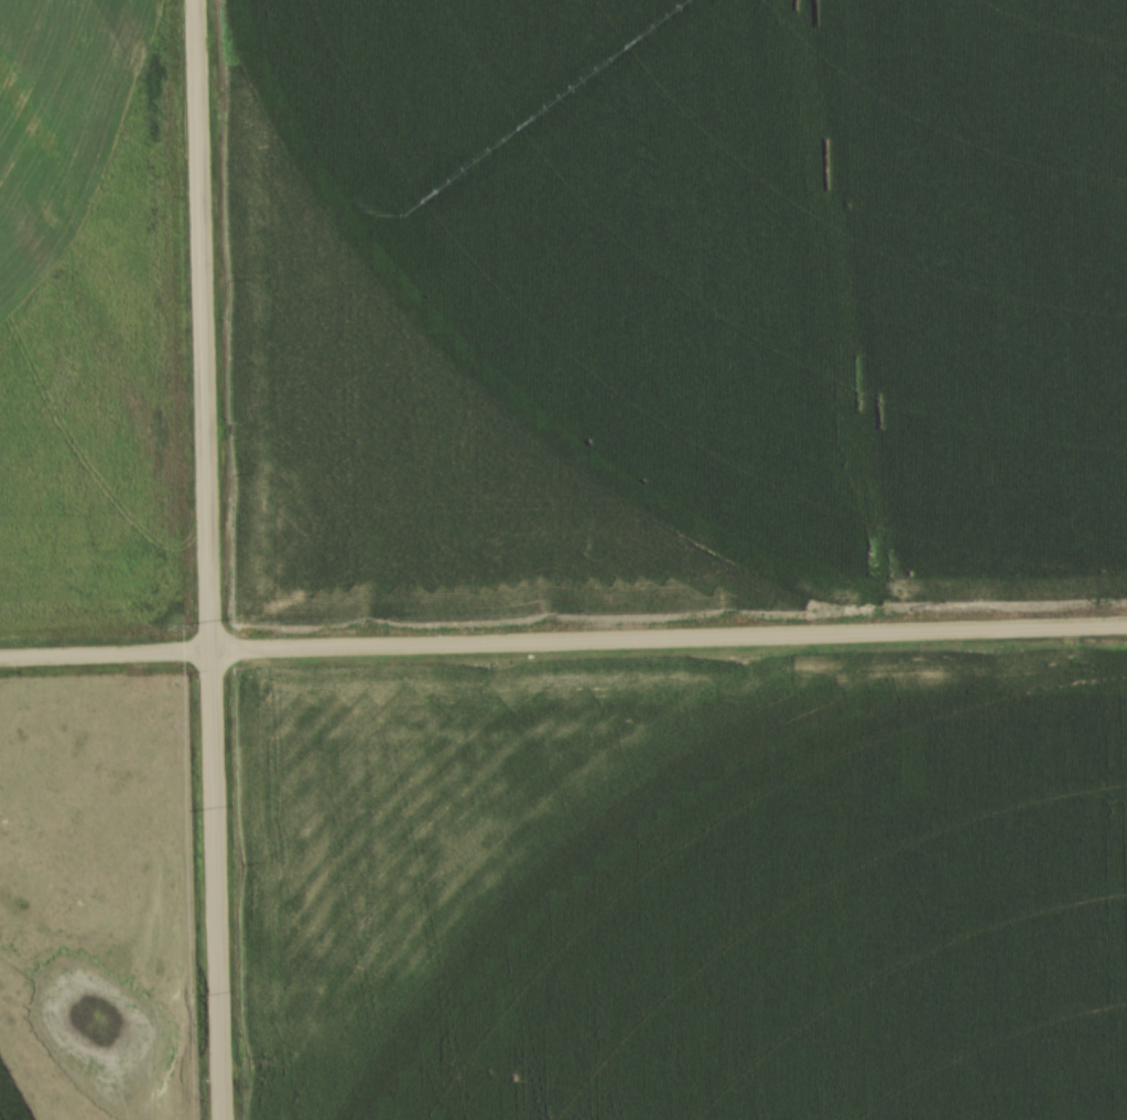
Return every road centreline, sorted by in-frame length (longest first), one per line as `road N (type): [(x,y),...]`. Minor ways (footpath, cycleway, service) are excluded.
road 1 (residential): [(0,656),(1126,626)]
road 2 (tertiary): [(223,1119),(198,0)]

